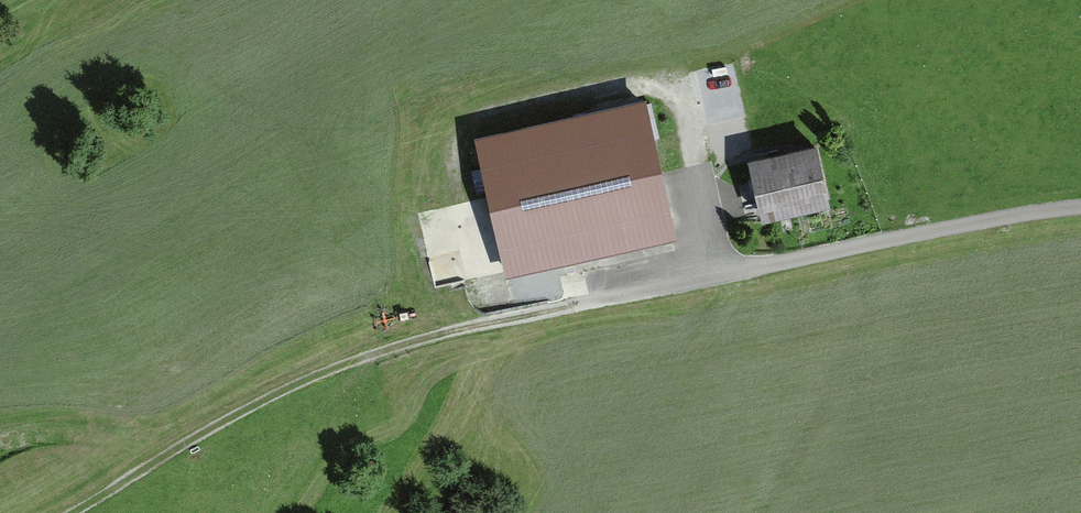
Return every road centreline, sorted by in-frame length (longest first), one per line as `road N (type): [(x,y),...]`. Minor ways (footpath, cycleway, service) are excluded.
road 1 (track): [(711,243),(510,293),(489,287),(475,244),(457,146),(495,107),(661,78),(683,134)]
road 2 (track): [(69,512),(236,414),(336,367),(570,307)]
road 3 (unclassified): [(1080,209),(944,229),(570,307)]
road 4 (track): [(683,134),(719,276)]

